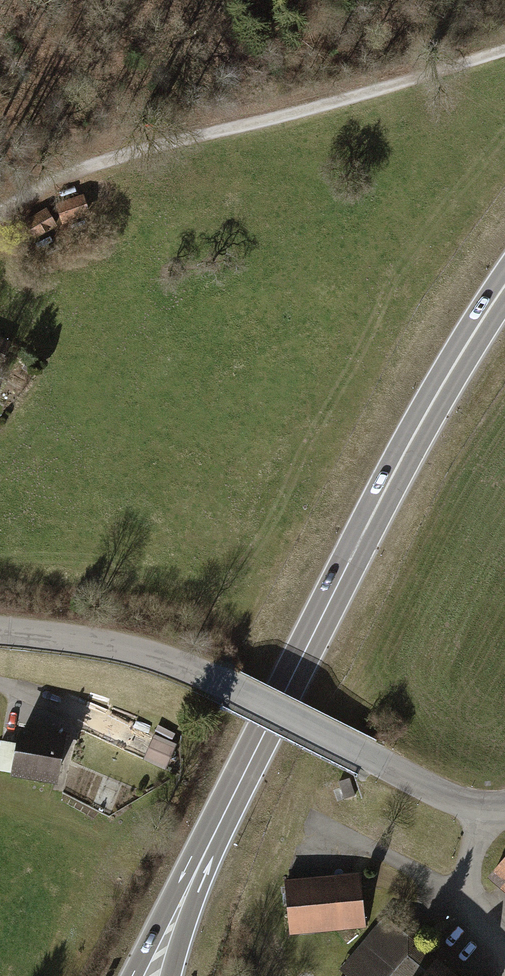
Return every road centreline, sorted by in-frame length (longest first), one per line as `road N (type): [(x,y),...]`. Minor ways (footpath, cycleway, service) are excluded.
road 1 (trunk): [(504,285),(398,465),(212,839)]
road 2 (track): [(504,52),(81,170),(0,210)]
road 3 (unclassified): [(477,812),(137,652),(0,632)]
road 4 (trunk): [(212,839),(134,975)]
road 5 (residential): [(504,946),(464,896),(477,812)]
road 6 (trunk): [(170,975),(212,839)]

